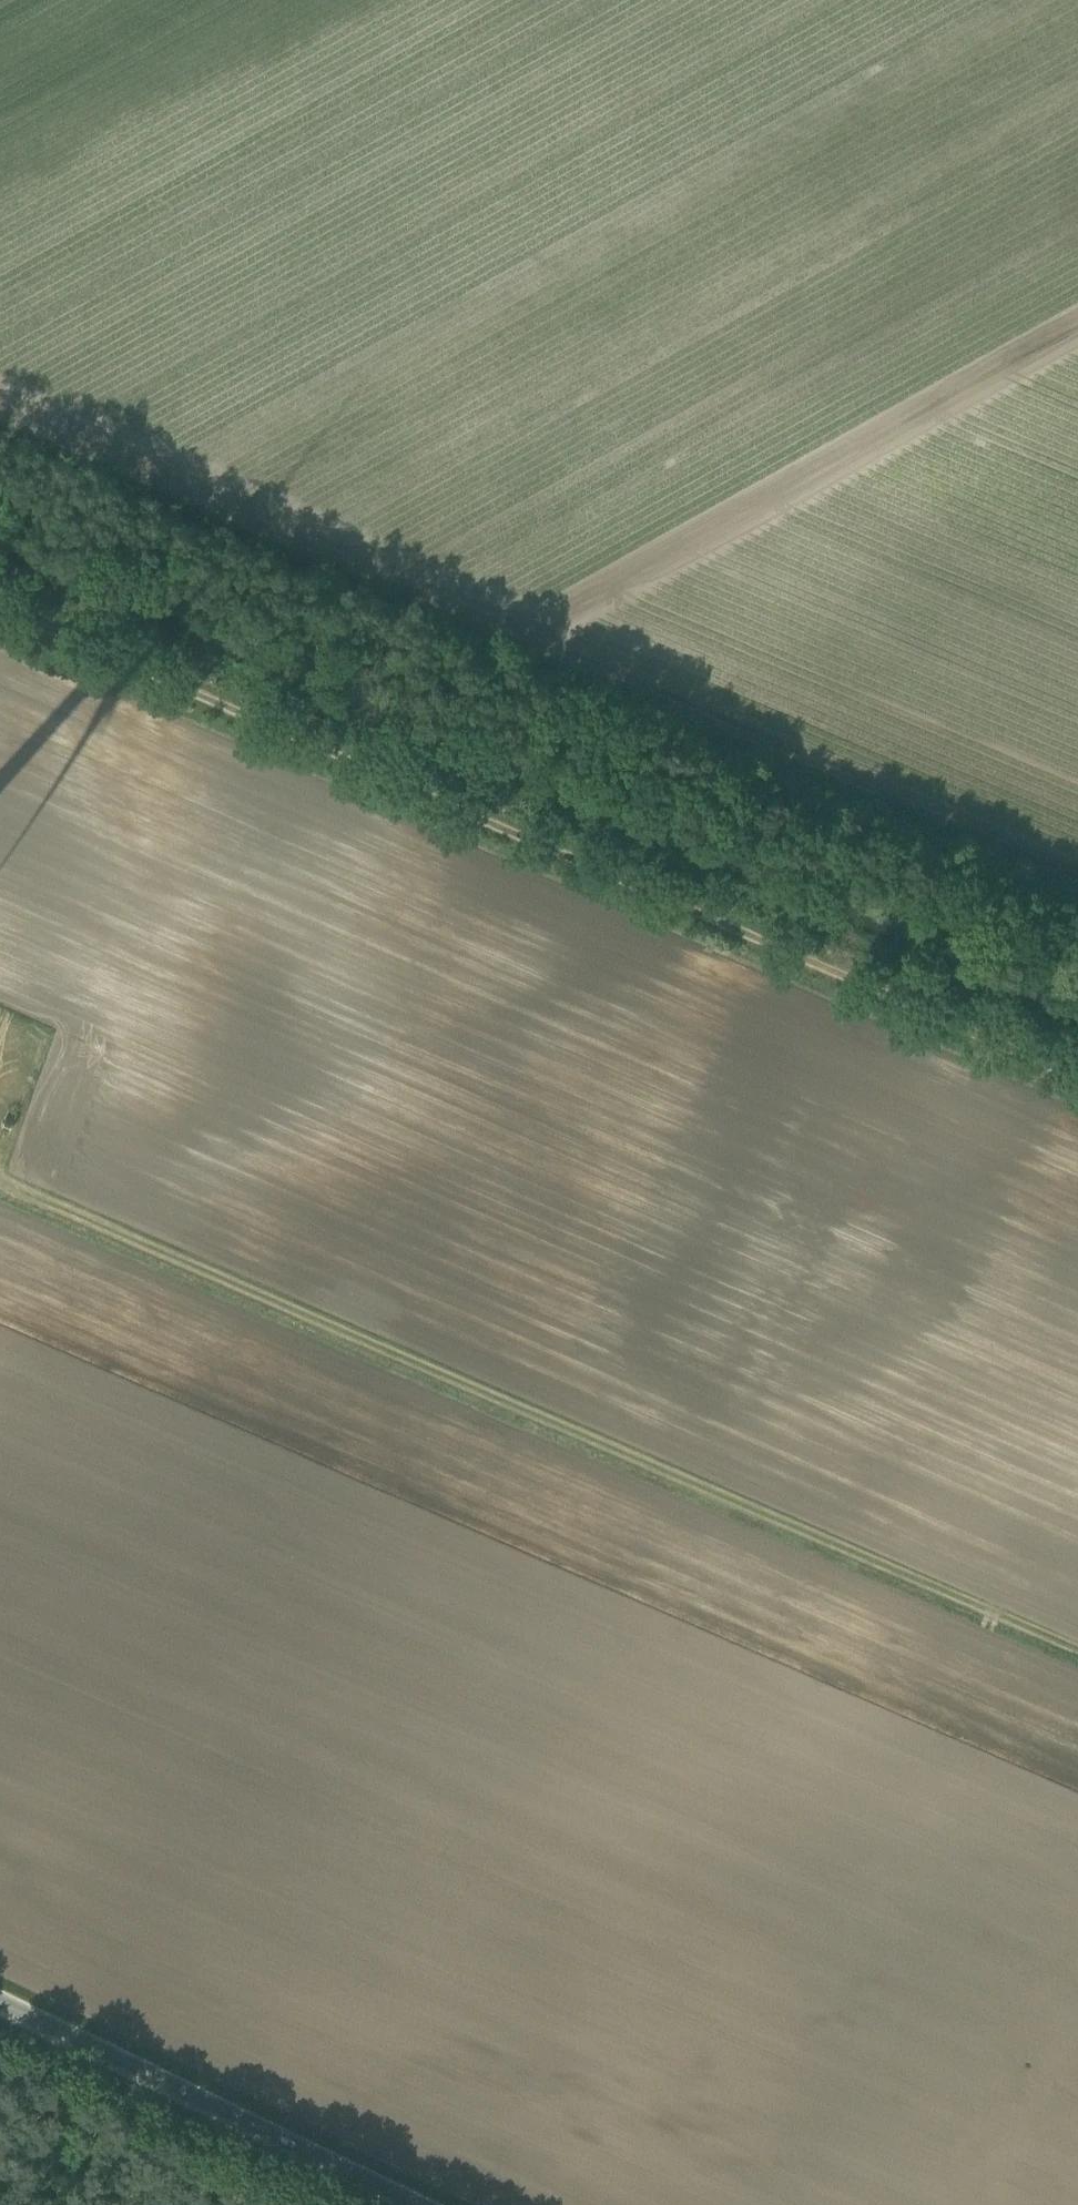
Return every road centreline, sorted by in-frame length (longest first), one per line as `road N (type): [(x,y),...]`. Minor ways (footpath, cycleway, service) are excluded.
road 1 (track): [(1077,1078),(0,606)]
road 2 (unclassified): [(396,2204),(0,2009)]

